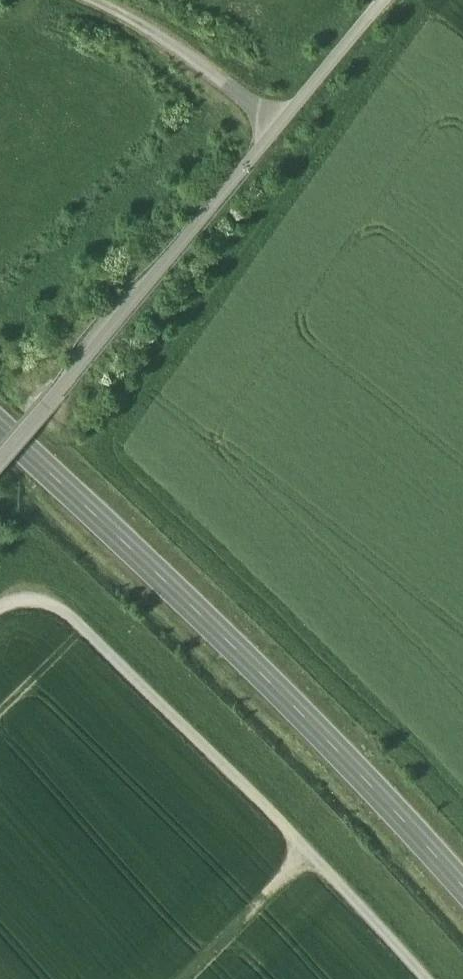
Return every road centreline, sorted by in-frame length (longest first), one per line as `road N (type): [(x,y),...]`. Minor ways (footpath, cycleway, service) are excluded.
road 1 (primary): [(0,428),(223,632),(462,883)]
road 2 (track): [(0,448),(396,0)]
road 3 (track): [(0,602),(52,602),(316,858),(425,978)]
road 4 (track): [(100,0),(286,119)]
road 5 (track): [(182,978),(303,846)]

